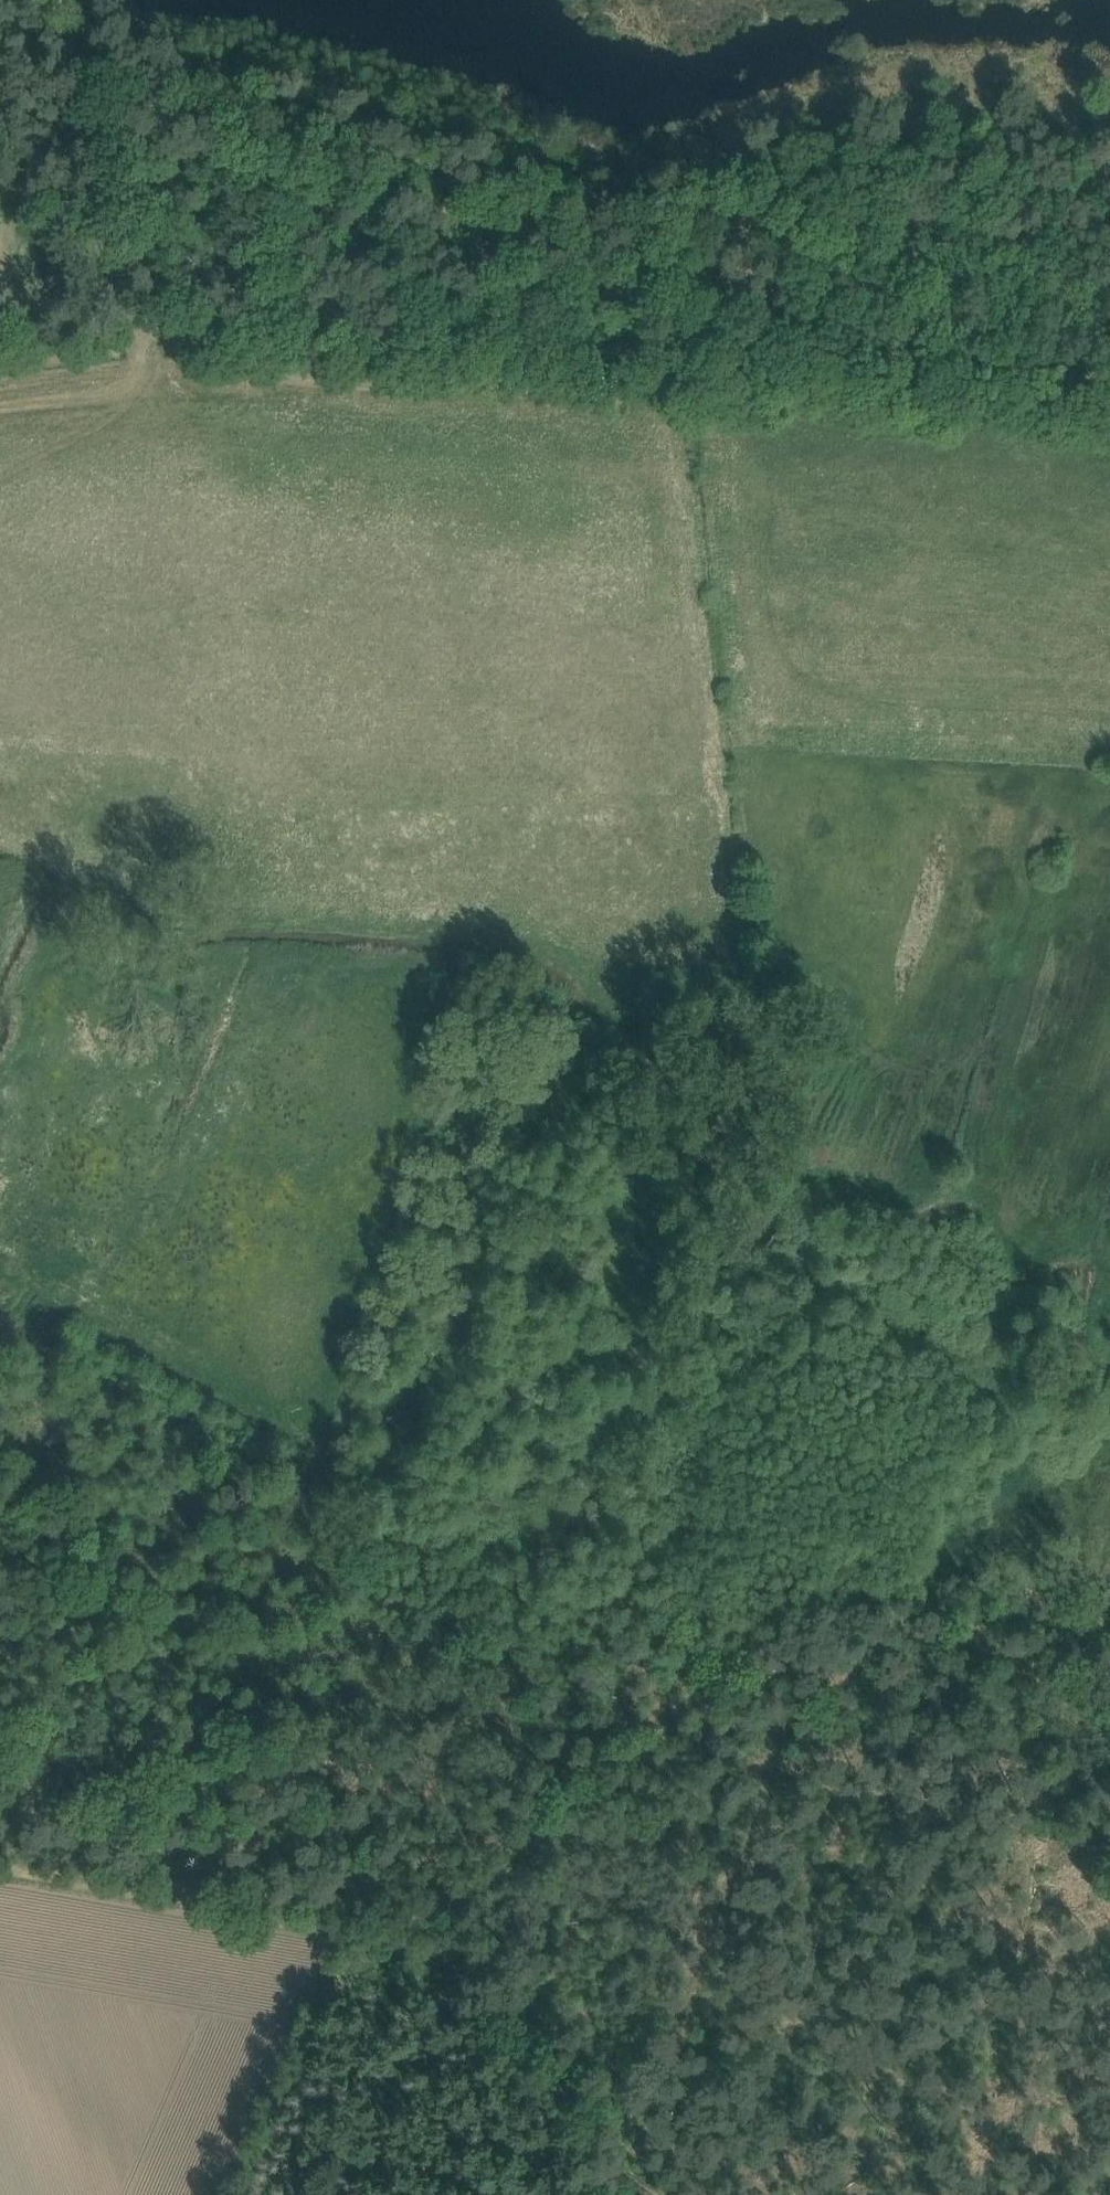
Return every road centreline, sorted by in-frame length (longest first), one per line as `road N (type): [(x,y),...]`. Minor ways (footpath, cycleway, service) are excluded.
road 1 (track): [(1016,405),(329,381),(277,372),(202,344),(145,311),(119,269),(61,0)]
road 2 (track): [(696,2194),(572,2122),(334,1933)]
road 3 (track): [(0,1874),(334,1933)]

